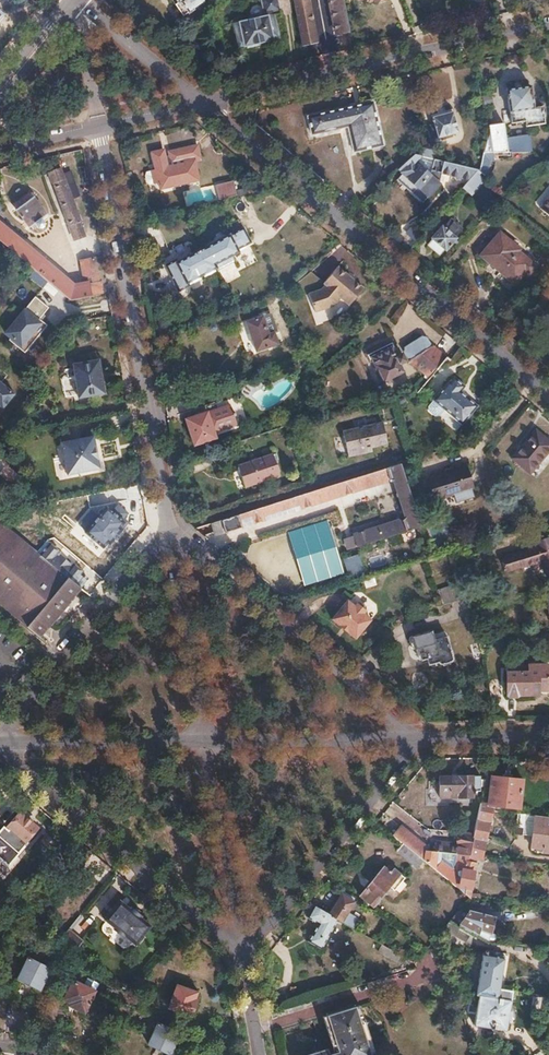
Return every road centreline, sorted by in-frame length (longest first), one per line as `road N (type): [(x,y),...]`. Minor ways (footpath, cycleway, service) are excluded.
road 1 (residential): [(199,105),(548,392)]
road 2 (residential): [(167,529),(98,126)]
road 3 (residential): [(548,24),(199,105)]
road 4 (residential): [(417,743),(167,529)]
road 5 (residential): [(0,756),(238,961)]
road 6 (residential): [(5,746),(235,941)]
road 7 (residential): [(399,743),(172,557)]
road 8 (residential): [(238,961),(417,743)]
road 9 (residential): [(167,529),(0,734)]
road 10 (residential): [(235,941),(399,743)]
road 11 (residential): [(172,557),(5,746)]
road 12 (residential): [(235,941),(200,740)]
road 13 (residential): [(200,740),(399,743)]
road 14 (residential): [(5,746),(200,740)]
road 15 (residential): [(200,740),(172,557)]
road 16 (residential): [(199,105),(73,1)]
road 17 (residential): [(417,743),(548,740)]
road 18 (unclassified): [(98,126),(73,1)]

